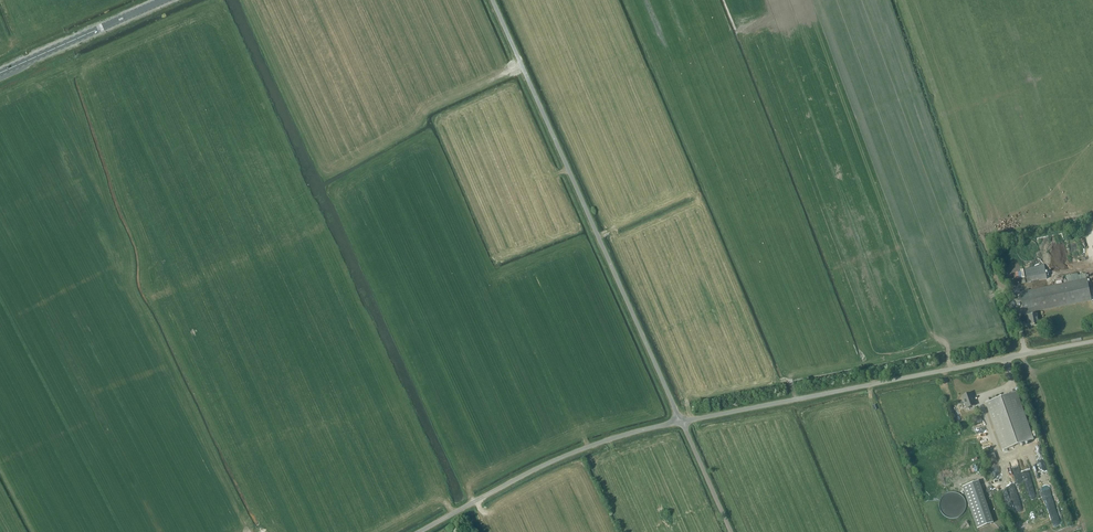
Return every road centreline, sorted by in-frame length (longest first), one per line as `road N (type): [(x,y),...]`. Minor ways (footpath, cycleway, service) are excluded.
road 1 (unclassified): [(680,421),(1092,341)]
road 2 (unclassified): [(417,531),(540,466),(680,421)]
road 3 (primary): [(0,73),(163,0)]
road 4 (unclassified): [(730,531),(680,421)]

